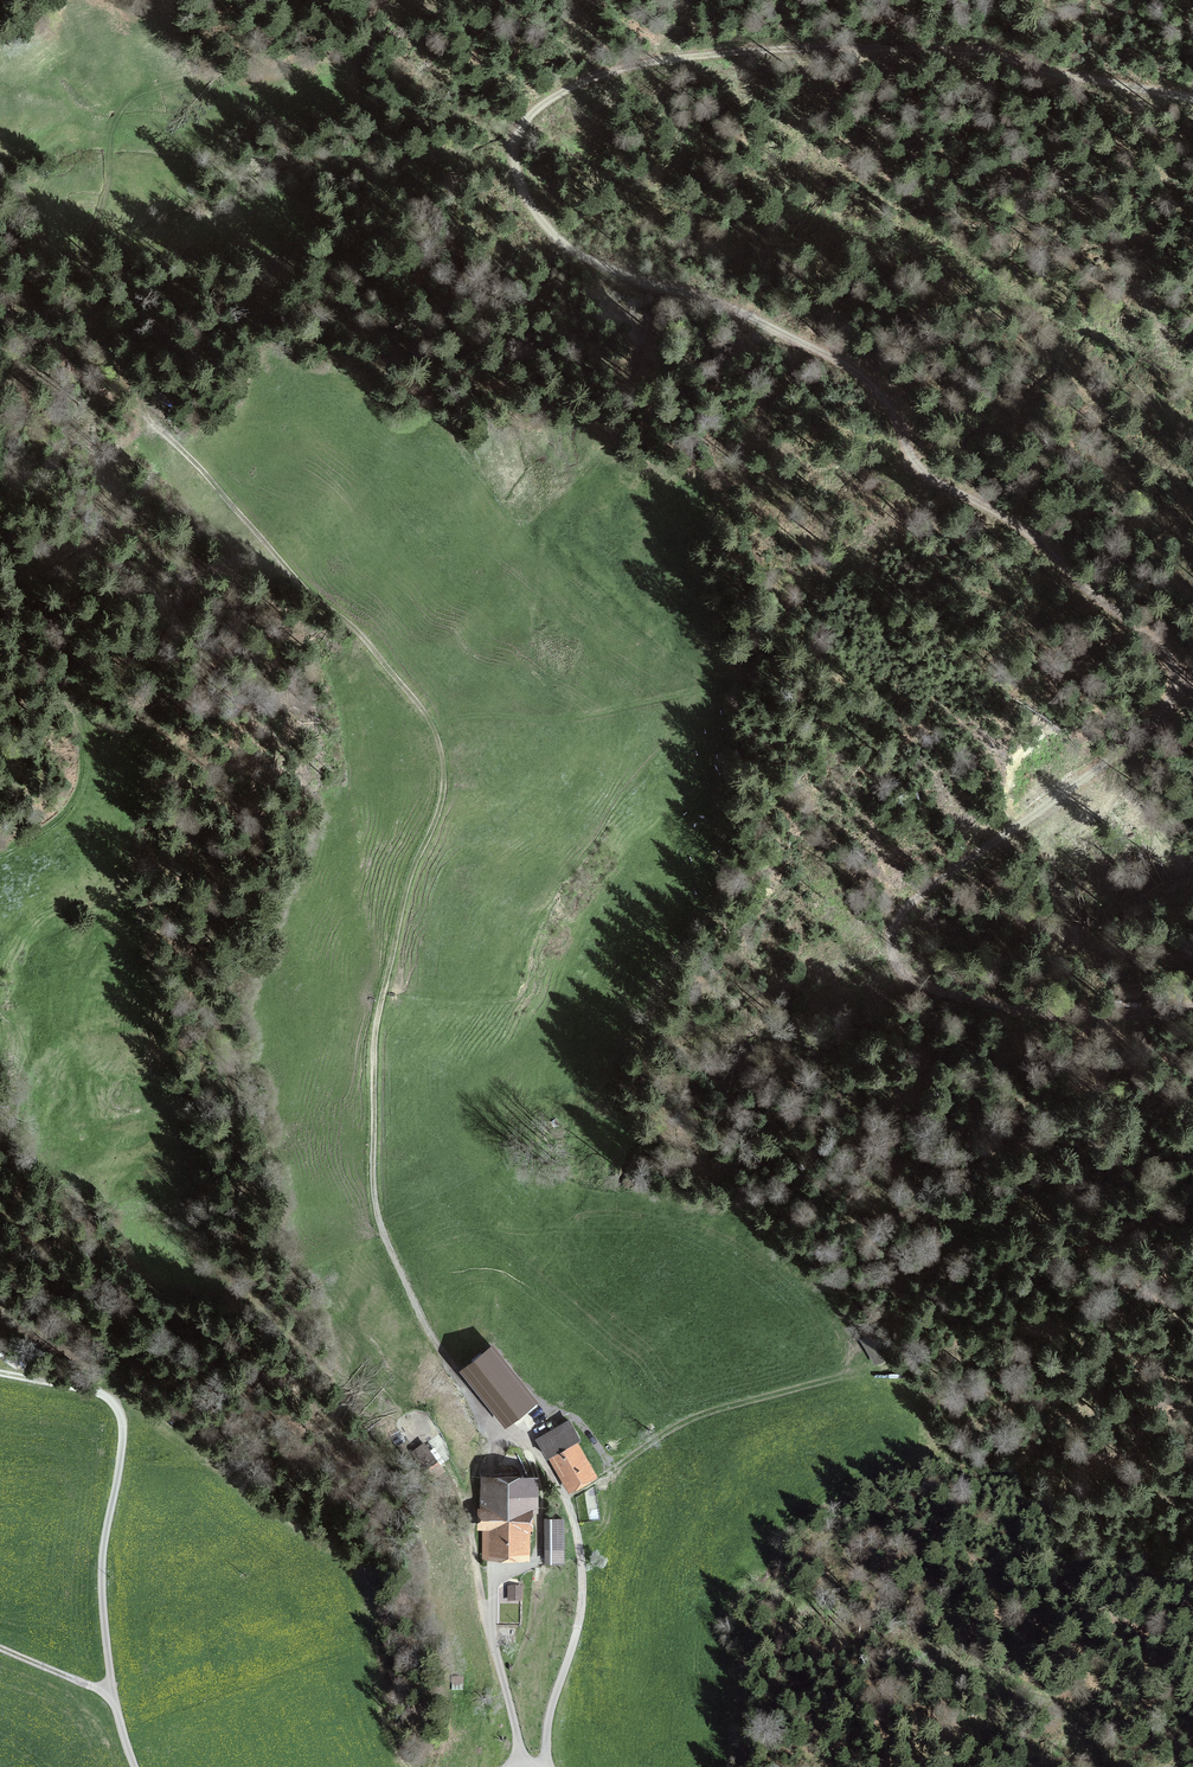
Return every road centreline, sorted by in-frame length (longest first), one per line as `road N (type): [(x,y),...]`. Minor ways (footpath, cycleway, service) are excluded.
road 1 (track): [(1192,99),(967,50),(741,52),(594,78),(529,113),(512,149),(517,176),(560,242),(636,277),(738,308),(866,377),(903,420),(917,471),(1010,516),(1092,594),(1159,638),(1177,668),(1173,700),(1146,736),(901,914),(890,932),(898,972),(929,993),(1030,1013),(1110,1017),(1192,1005)]
road 2 (track): [(169,437),(296,580),(371,637),(425,712),(439,747),(440,808),(409,872),(375,1023),(374,1202),(444,1358),(487,1421),(535,1452),(574,1521),(581,1600),(545,1724),(545,1766)]
road 3 (track): [(429,721),(558,719),(700,691),(828,679),(862,699),(873,726),(870,759),(811,918),(806,997),(835,1020),(887,1027),(915,1019),(929,993)]
road 4 (track): [(445,0),(255,68),(145,89),(117,108),(108,128),(109,190),(86,243),(91,293),(110,348),(169,437)]
road 5 (track): [(1192,1255),(1110,1312),(705,1413),(567,1499)]
road 6 (track): [(113,1399),(115,1487),(95,1558),(108,1696),(142,1766)]
road 7 (track): [(496,1430),(468,1503),(486,1620),(516,1729)]
road 8 (track): [(0,859),(65,816),(83,770),(82,744),(40,660),(0,619)]
road 9 (track): [(1192,1669),(1091,1692),(1014,1766)]
road 10 (track): [(1192,374),(1035,298)]
road 11 (track): [(0,1310),(99,1372),(113,1399)]

